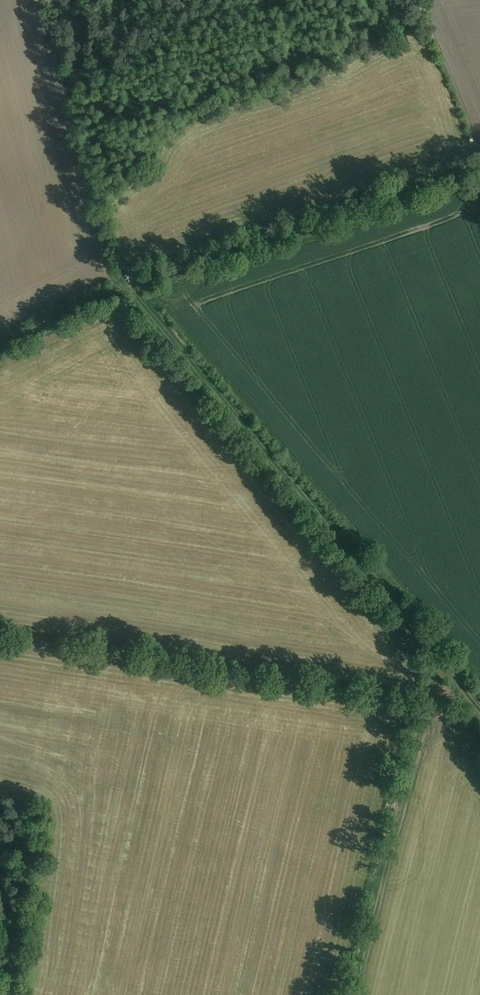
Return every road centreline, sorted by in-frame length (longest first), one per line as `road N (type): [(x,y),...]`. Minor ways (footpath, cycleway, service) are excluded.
road 1 (track): [(130,283),(479,710)]
road 2 (track): [(0,349),(130,283),(479,165)]
road 3 (track): [(361,994),(440,663)]

